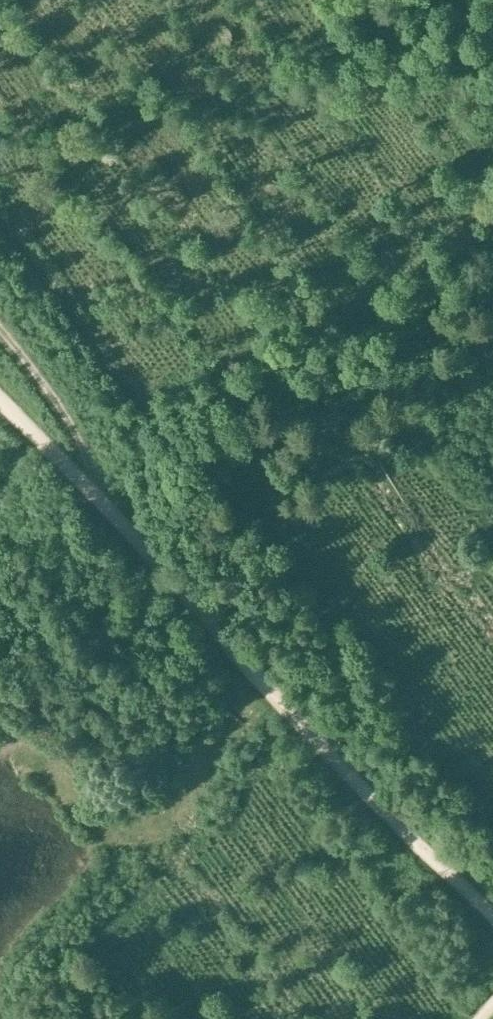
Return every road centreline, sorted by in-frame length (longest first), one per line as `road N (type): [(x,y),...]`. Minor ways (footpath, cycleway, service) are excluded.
road 1 (track): [(492,916),(257,681),(115,518)]
road 2 (track): [(0,333),(49,397),(115,518)]
road 3 (track): [(140,841),(257,681)]
road 4 (track): [(115,518),(0,400)]

